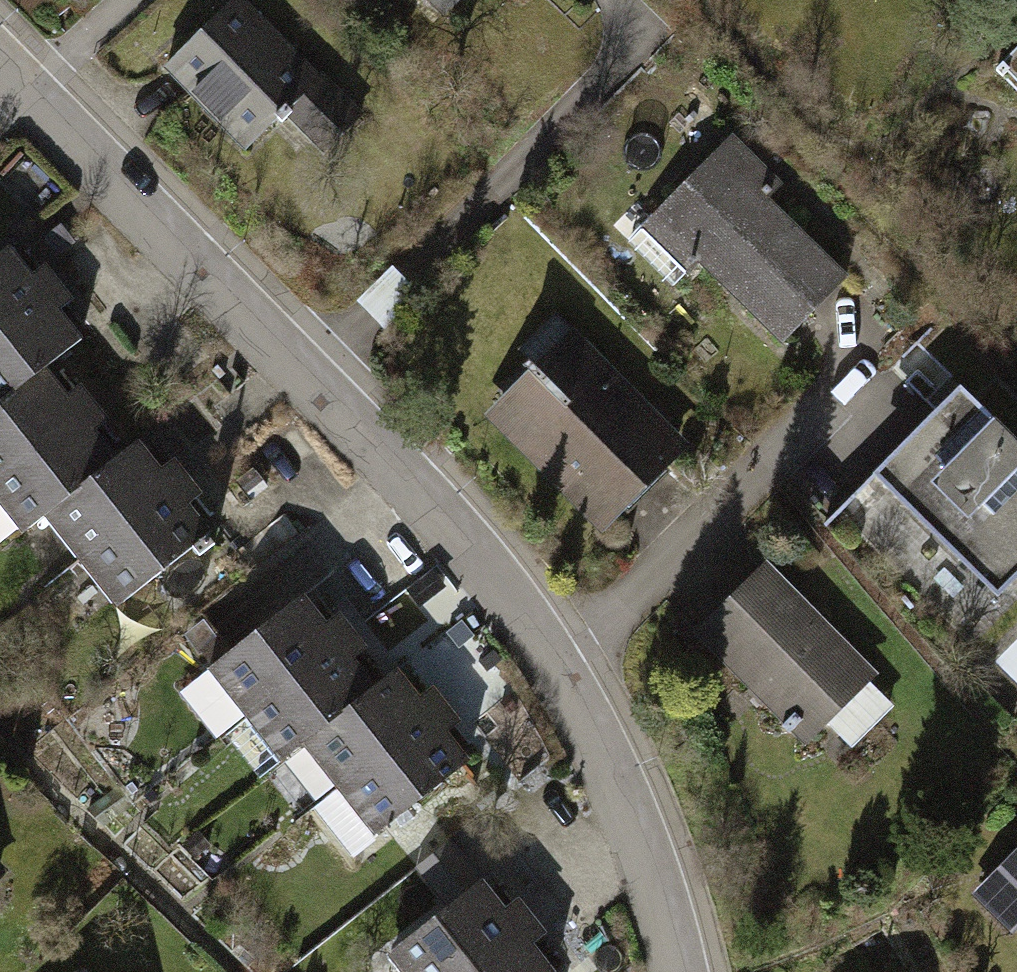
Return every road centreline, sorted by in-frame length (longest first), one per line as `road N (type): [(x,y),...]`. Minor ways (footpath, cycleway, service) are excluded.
road 1 (residential): [(0,67),(376,448),(501,589),(578,709),(617,789),(678,971)]

